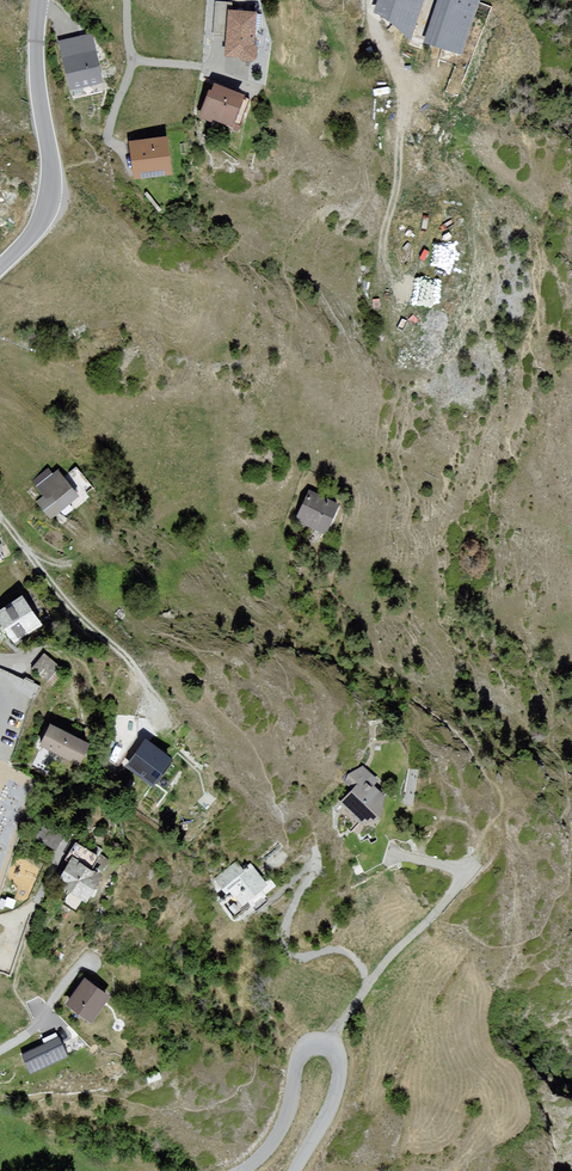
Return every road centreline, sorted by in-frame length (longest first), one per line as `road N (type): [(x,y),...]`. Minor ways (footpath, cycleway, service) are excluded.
road 1 (residential): [(294,1170),(338,1087),(340,1063),(327,1043),(308,1045),(297,1056),(281,1131),(241,1170)]
road 2 (tertiary): [(39,0),(36,70),(50,195),(37,226),(0,266)]
road 3 (residential): [(132,61),(200,68),(259,89)]
road 4 (residential): [(0,1053),(42,1021),(89,962)]

